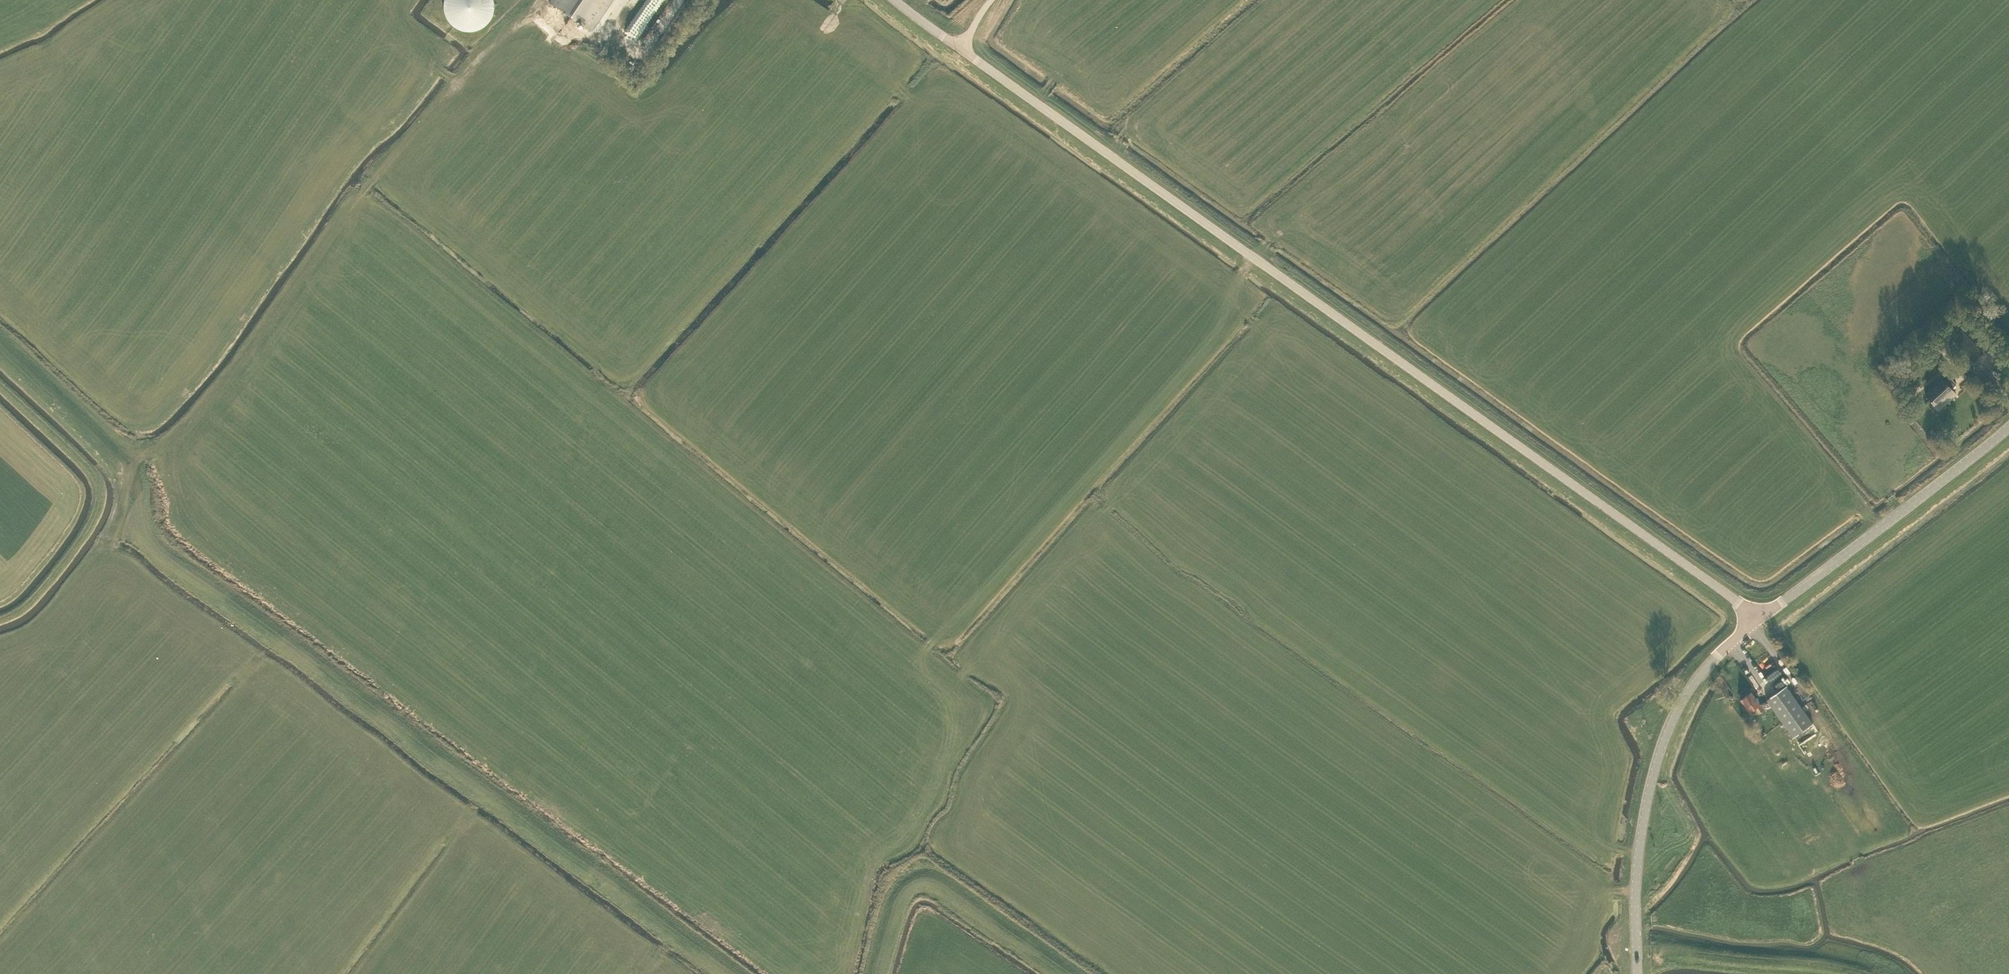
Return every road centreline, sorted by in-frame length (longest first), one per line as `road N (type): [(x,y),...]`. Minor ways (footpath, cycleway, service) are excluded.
road 1 (tertiary): [(1756,622),(959,47)]
road 2 (tertiary): [(1637,973),(1637,864),(1666,736),(1707,668),(1756,622)]
road 3 (tertiary): [(1756,622),(2008,427)]
road 4 (track): [(0,385),(88,467),(99,499),(91,523),(35,597),(0,619)]
road 5 (track): [(1637,954),(1850,973)]

